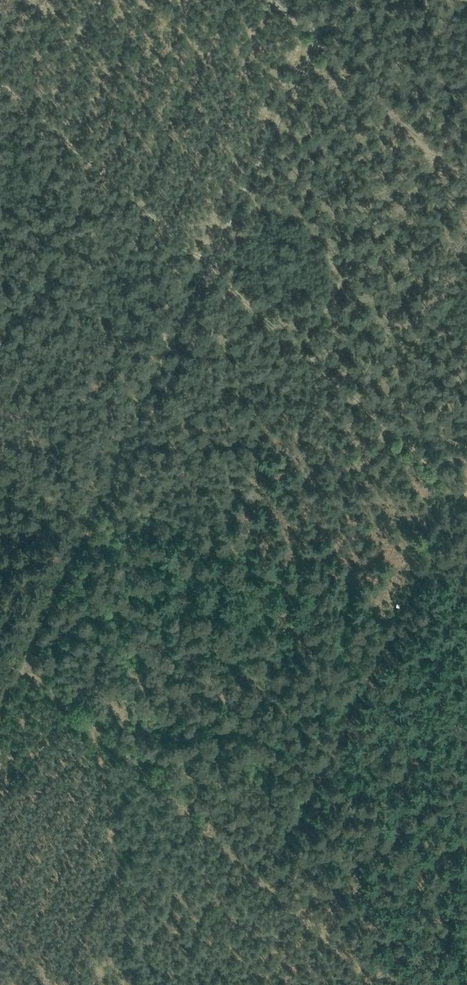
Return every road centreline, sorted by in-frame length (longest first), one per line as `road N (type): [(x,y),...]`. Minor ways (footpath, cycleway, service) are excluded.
road 1 (track): [(17,659),(96,731),(133,964),(160,984)]
road 2 (track): [(374,984),(264,883)]

